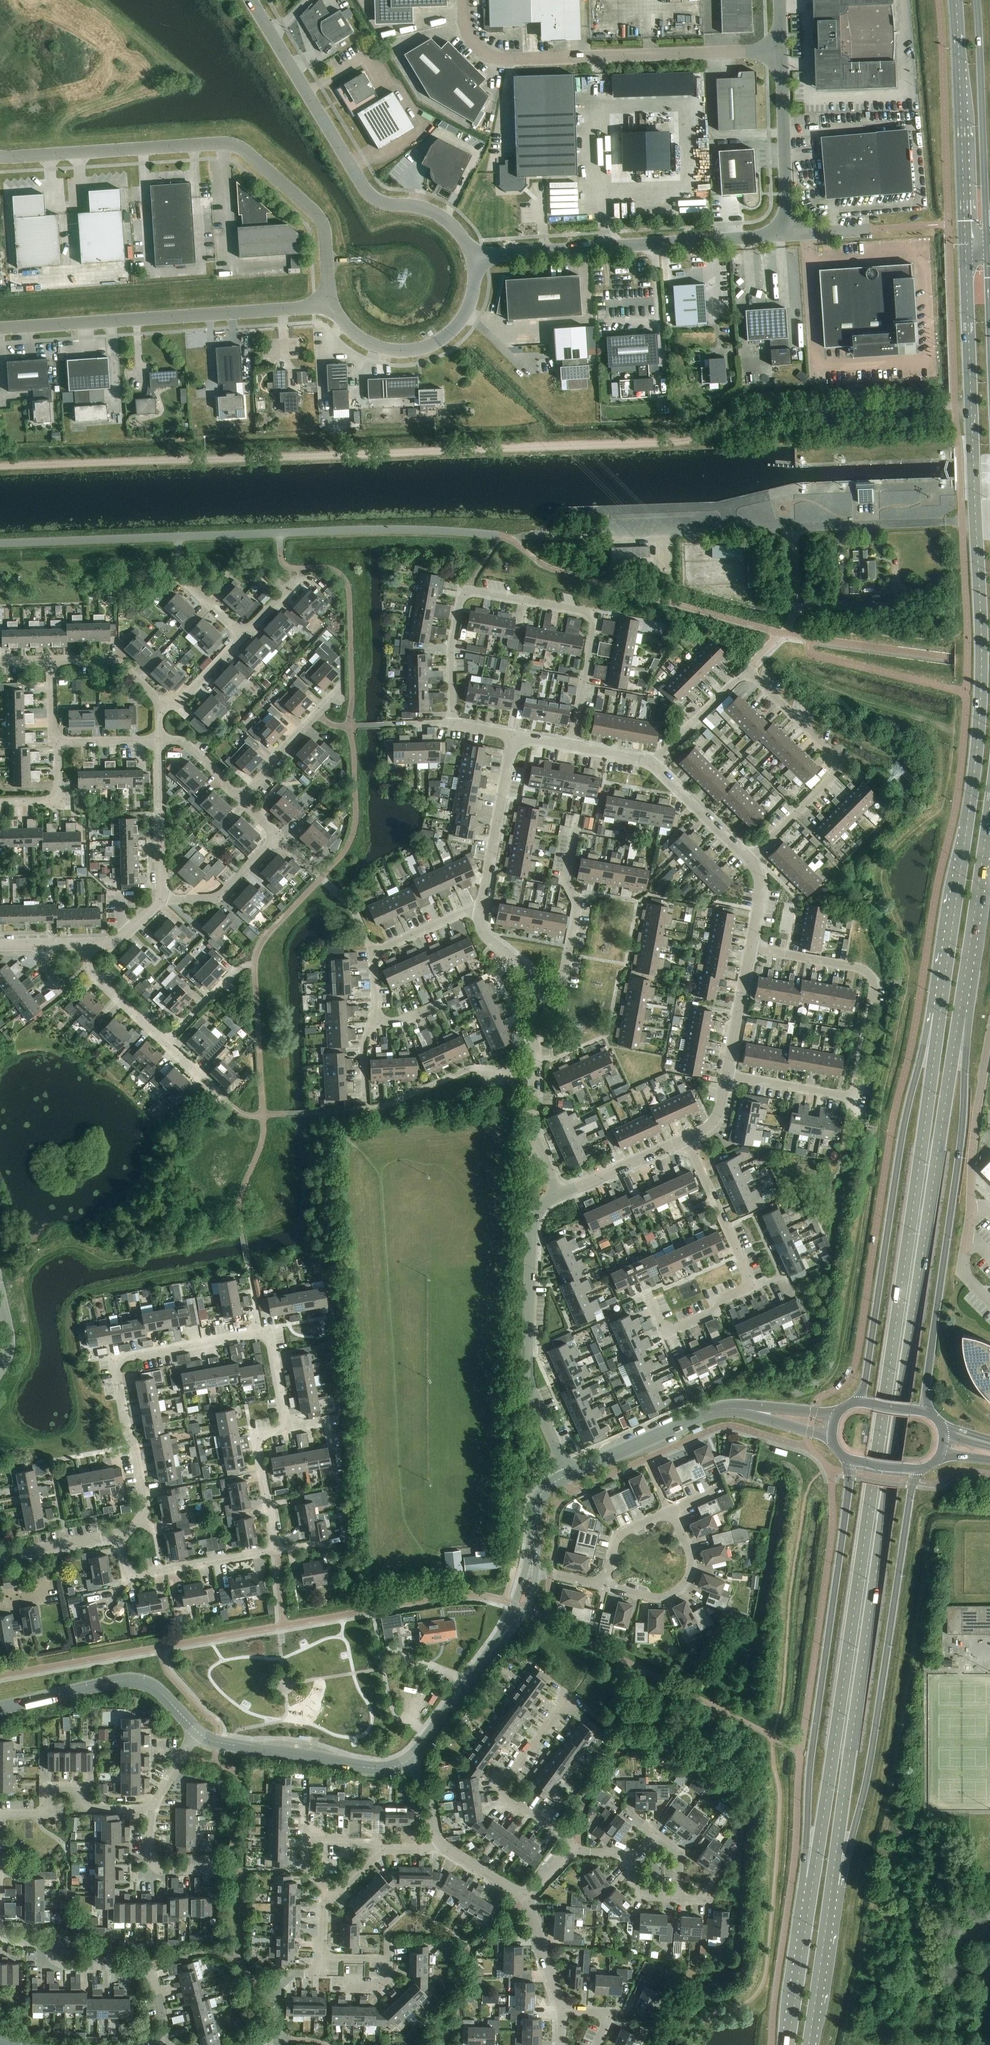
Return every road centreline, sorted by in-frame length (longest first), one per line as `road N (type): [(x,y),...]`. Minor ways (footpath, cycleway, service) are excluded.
road 1 (primary): [(828,1919),(963,992)]
road 2 (primary): [(943,989),(808,1914)]
road 3 (track): [(788,411),(744,417),(684,442),(0,466)]
road 4 (primary): [(971,406),(981,679),(943,989)]
road 5 (primary): [(828,1919),(863,1795),(920,1470)]
road 6 (primary): [(845,1460),(810,1768),(808,1914)]
road 7 (residential): [(0,157),(242,149),(322,223),(330,307)]
road 8 (primary): [(930,1414),(926,1398),(962,1129),(969,1028),(963,992)]
road 9 (primary): [(943,989),(909,1105),(857,1402)]
road 10 (residential): [(653,765),(747,670),(836,759),(837,773),(748,861)]
road 11 (residential): [(571,747),(593,625),(585,612),(463,595),(451,650),(452,724)]
road 12 (residential): [(464,0),(471,39),(507,61),(781,50)]
road 13 (residential): [(474,259),(444,219),(365,189),(251,0)]
road 14 (residential): [(0,329),(330,307)]
road 15 (residential): [(474,259),(790,234)]
road 16 (residential): [(262,1333),(118,1364),(145,1503),(140,1520)]
road 17 (residential): [(686,1138),(753,1286),(664,1334),(648,1297)]
road 18 (residential): [(567,1476),(528,1373),(533,1221),(560,1194)]
road 19 (primary): [(955,0),(965,250)]
road 20 (primary): [(987,242),(978,0)]
road 21 (residential): [(164,2030),(147,1969),(64,1965),(45,1945),(8,1939),(0,1928)]
road 22 (tertiary): [(0,1709),(134,1681),(157,1690),(198,1732)]
road 23 (residential): [(330,307),(370,344),(390,352),(426,349),(466,312),(474,259)]
road 24 (tertiary): [(198,1732),(372,1769),(408,1761)]
road 25 (residential): [(569,1696),(502,1780),(506,1801),(559,1832),(572,1850)]
road 26 (tertiary): [(567,1476),(698,1417),(753,1411)]
road 27 (residential): [(118,1534),(134,1576),(276,1550)]
road 28 (residential): [(536,984),(565,972),(577,903),(567,877),(578,818)]
road 29 (primary): [(963,992),(989,808)]
road 30 (residential): [(790,234),(781,50)]
road 31 (unclassified): [(971,406),(788,411)]
road 32 (residential): [(481,911),(514,737)]
road 33 (residential): [(0,1816),(44,1813),(57,1788),(76,1790),(93,1809),(152,1808)]
road 34 (residential): [(971,1207),(989,1039)]
road 35 (residential): [(604,1587),(656,1599),(680,1589),(692,1559),(671,1510)]
road 36 (residential): [(158,740),(161,898)]
road 37 (primary): [(965,250),(971,406)]
road 38 (residential): [(278,836),(353,909),(373,953)]
road 39 (residential): [(750,949),(859,969),(873,981),(872,1002)]
road 40 (residential): [(287,1428),(256,1436),(276,1550)]
road 41 (residential): [(240,799),(339,690)]
road 42 (residential): [(161,898),(218,897),(278,836)]
road 43 (residential): [(686,1138),(560,1194)]
road 44 (residential): [(653,765),(748,861)]
road 45 (primary): [(808,1914),(788,2044)]
road 46 (residential): [(88,944),(93,976),(165,1044)]
road 47 (residential): [(51,660),(115,661),(159,709)]
road 48 (residential): [(727,1075),(854,1098)]
road 49 (residential): [(750,949),(727,1075)]
road 50 (residential): [(560,1194),(534,1135),(534,1072)]
road 51 (primary): [(809,2044),(828,1919)]
road 52 (tertiary): [(408,1761),(484,1662)]
road 53 (residential): [(0,1556),(118,1534)]

